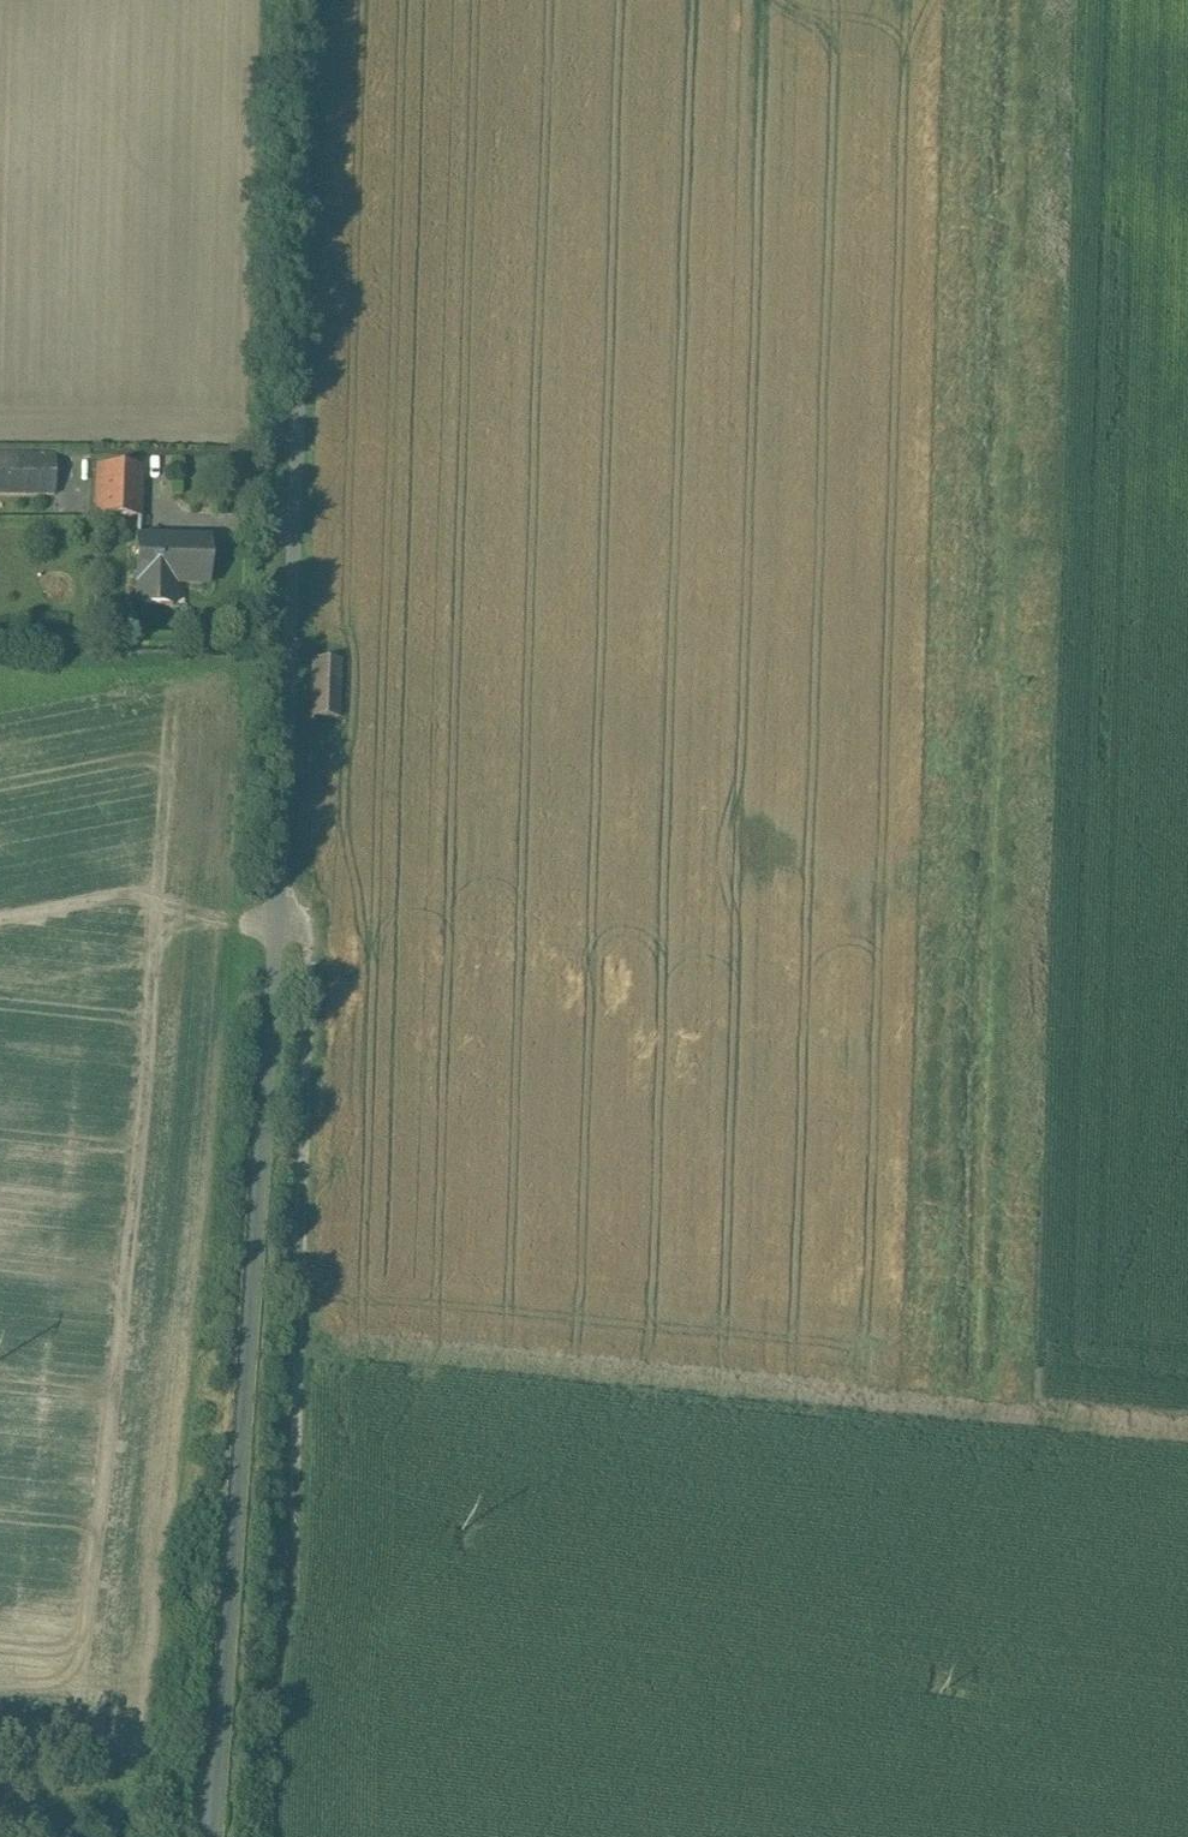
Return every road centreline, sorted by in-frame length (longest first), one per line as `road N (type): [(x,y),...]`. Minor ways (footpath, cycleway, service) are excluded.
road 1 (unclassified): [(310,0),(275,914),(208,1836)]
road 2 (track): [(275,914),(301,919),(309,982),(292,1608)]

